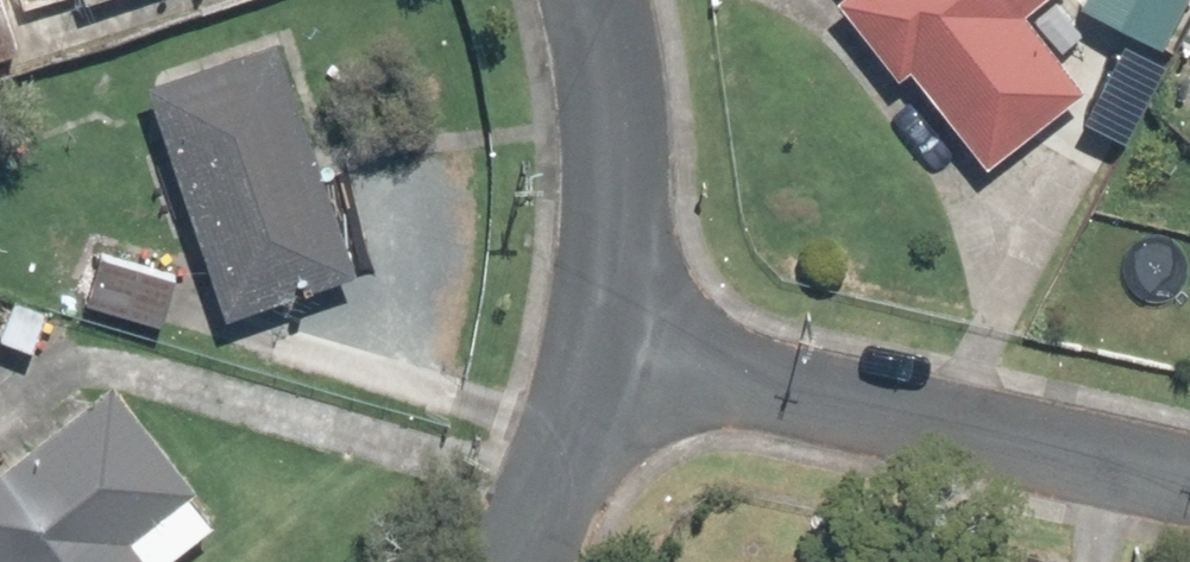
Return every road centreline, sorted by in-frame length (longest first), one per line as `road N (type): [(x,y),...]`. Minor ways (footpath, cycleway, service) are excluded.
road 1 (residential): [(597,357),(1189,484)]
road 2 (residential): [(597,357),(618,251),(620,161),(589,0)]
road 3 (residential): [(517,561),(579,440),(597,357)]

